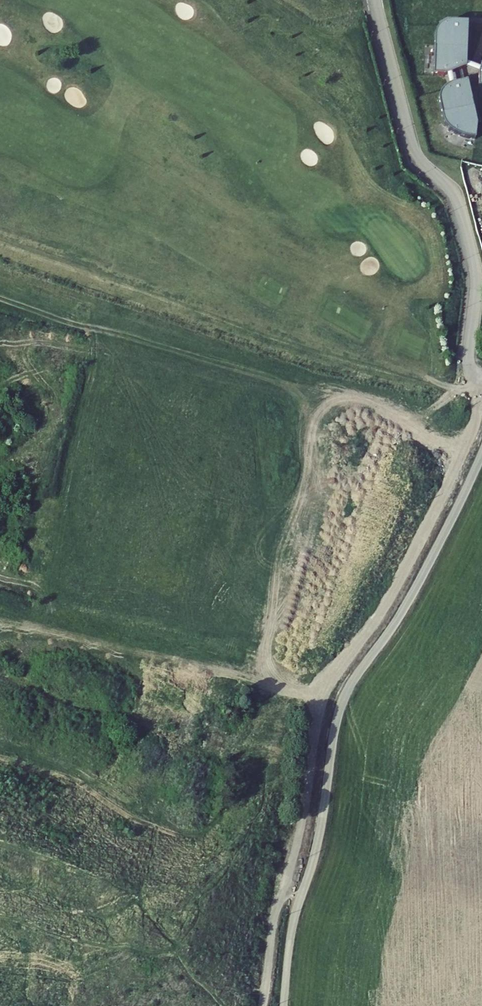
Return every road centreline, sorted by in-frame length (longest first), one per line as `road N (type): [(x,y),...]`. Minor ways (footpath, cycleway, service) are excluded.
road 1 (track): [(263,1005),(272,922),(298,835),(323,687),(407,568),(475,426),(481,375)]
road 2 (residential): [(481,454),(410,599),(343,698),(282,1005)]
road 3 (track): [(463,452),(361,399),(338,398),(324,409),(276,566),(265,649),(280,688),(321,694)]
road 4 (residential): [(377,0),(416,156),(458,200),(477,283),(471,366),(481,375)]

